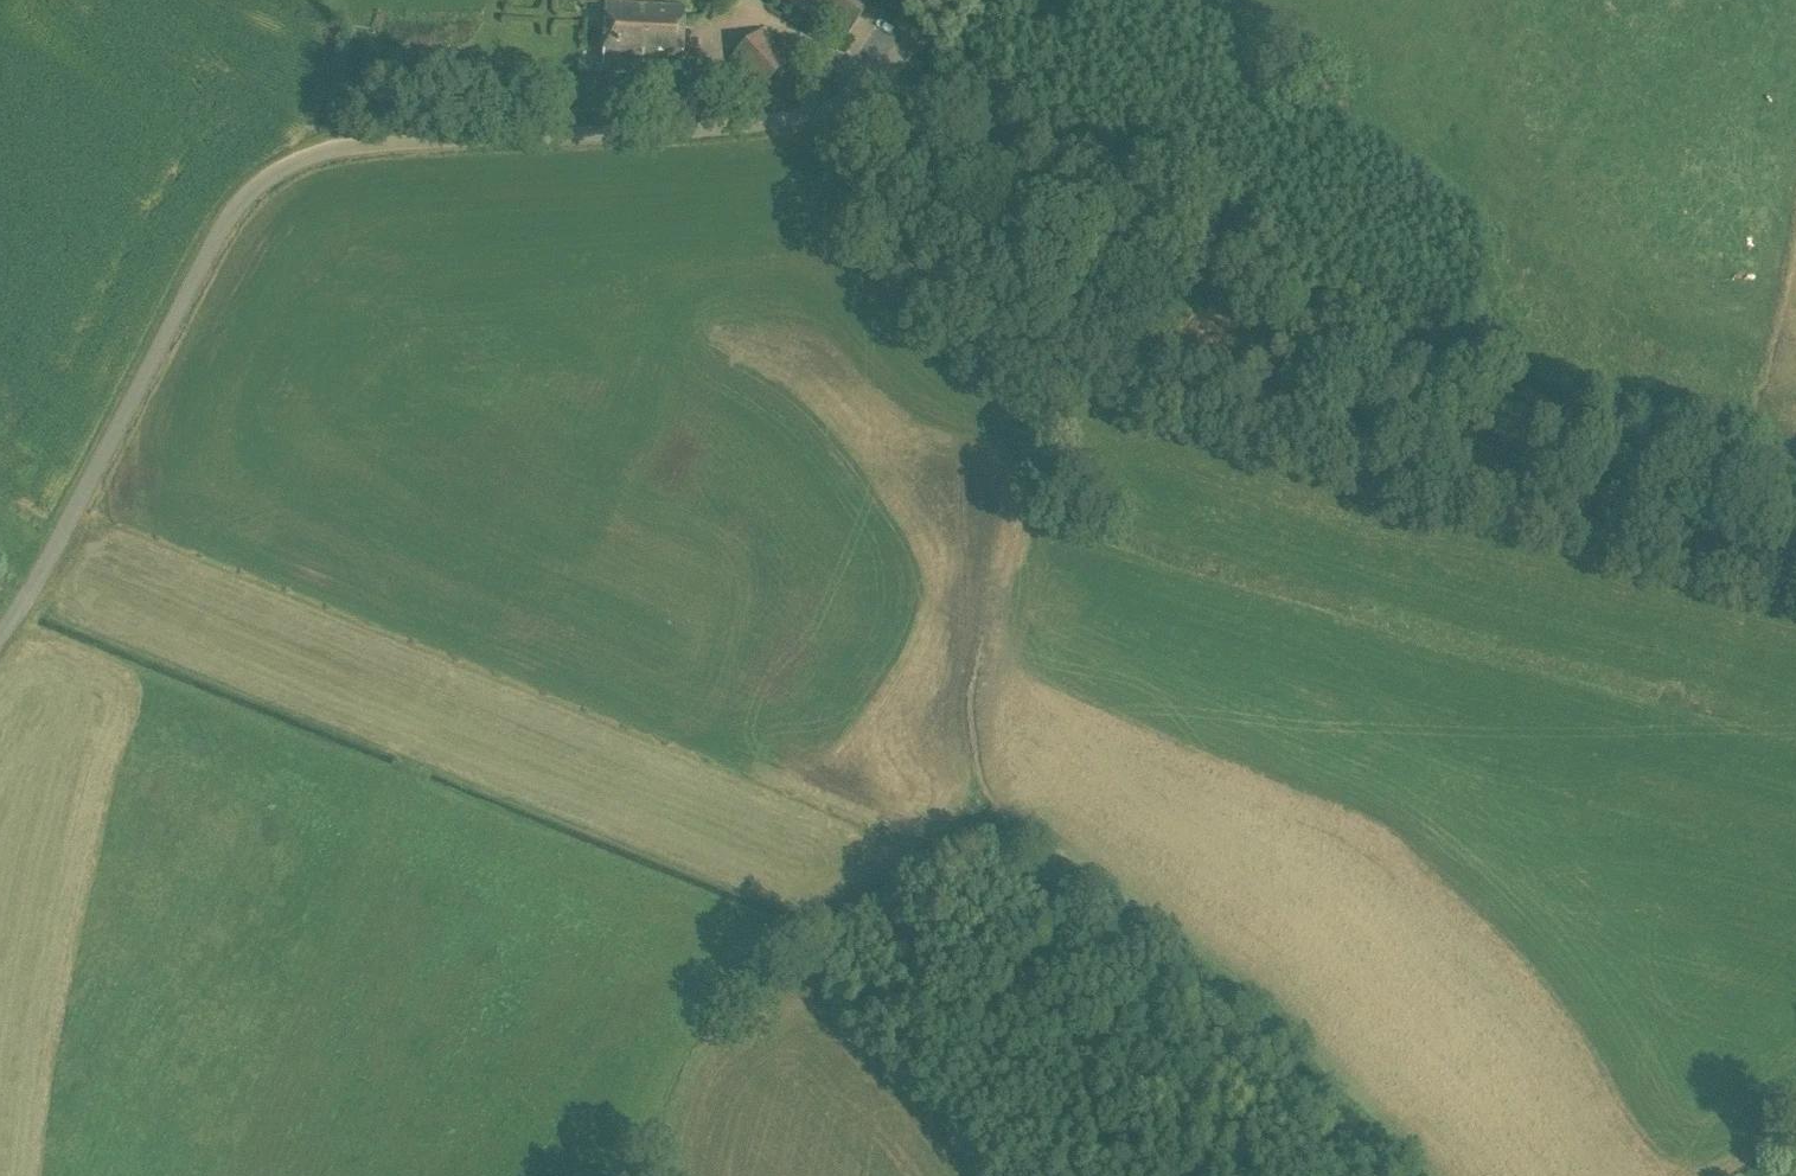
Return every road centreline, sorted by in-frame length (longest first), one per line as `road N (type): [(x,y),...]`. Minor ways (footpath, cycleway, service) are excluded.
road 1 (unclassified): [(0,633),(214,240),(254,184),(280,166),(366,143),(725,127),(812,112),(860,92),(889,68),(944,0)]
road 2 (track): [(889,68),(1496,404),(1795,495)]

